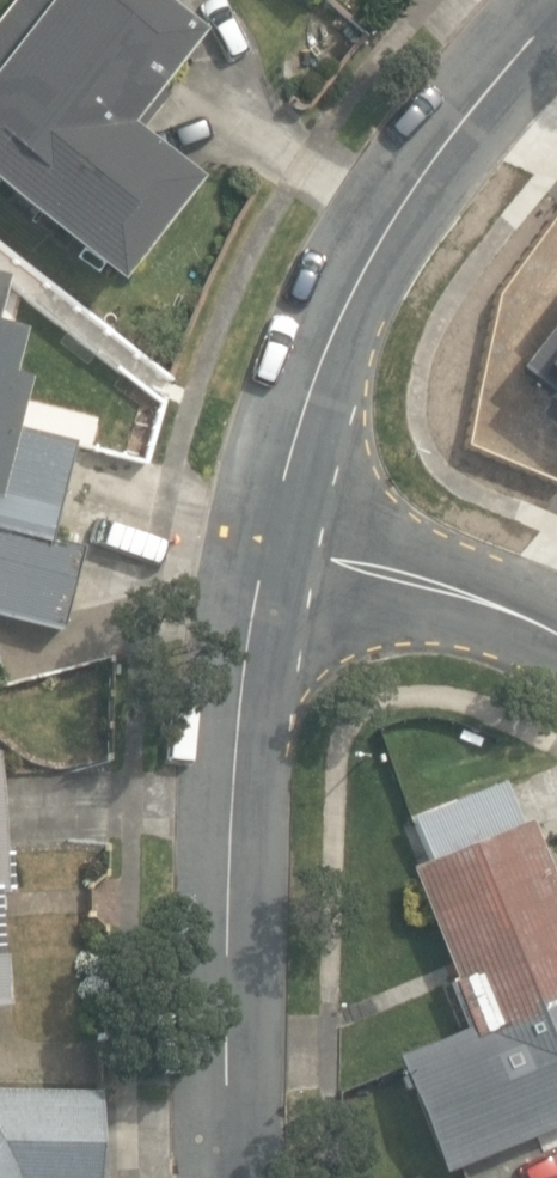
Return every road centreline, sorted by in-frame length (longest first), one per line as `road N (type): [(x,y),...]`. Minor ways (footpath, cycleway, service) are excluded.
road 1 (residential): [(237,1177),(236,800),(244,685),(270,545)]
road 2 (residential): [(270,545),(300,423),(344,312),(393,220),(556,17)]
road 3 (unclassified): [(270,545),(446,588),(556,634)]

